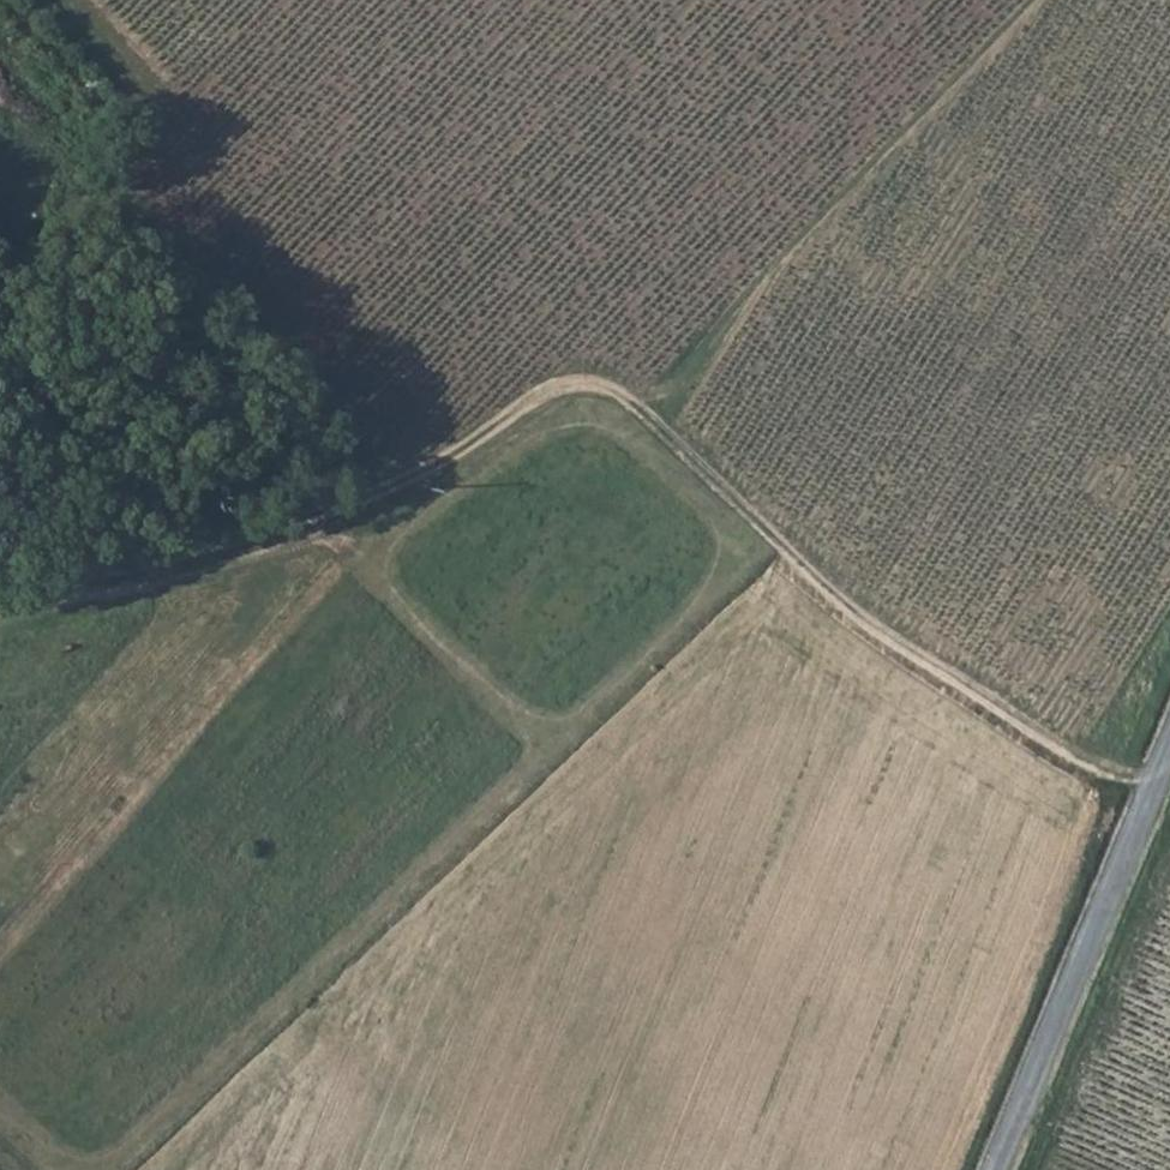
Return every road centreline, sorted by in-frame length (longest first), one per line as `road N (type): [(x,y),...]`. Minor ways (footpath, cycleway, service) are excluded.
road 1 (track): [(1155,792),(903,647),(791,552),(666,428),(614,384),(593,377),(531,399),(466,447),(380,494),(269,537),(123,576),(0,590)]
road 2 (track): [(407,478),(140,202),(136,170),(152,93),(67,0)]
road 3 (track): [(0,947),(372,523),(380,494)]
road 4 (track): [(652,417),(752,294),(1032,0)]
road 5 (unclassified): [(1169,757),(1000,1169)]

